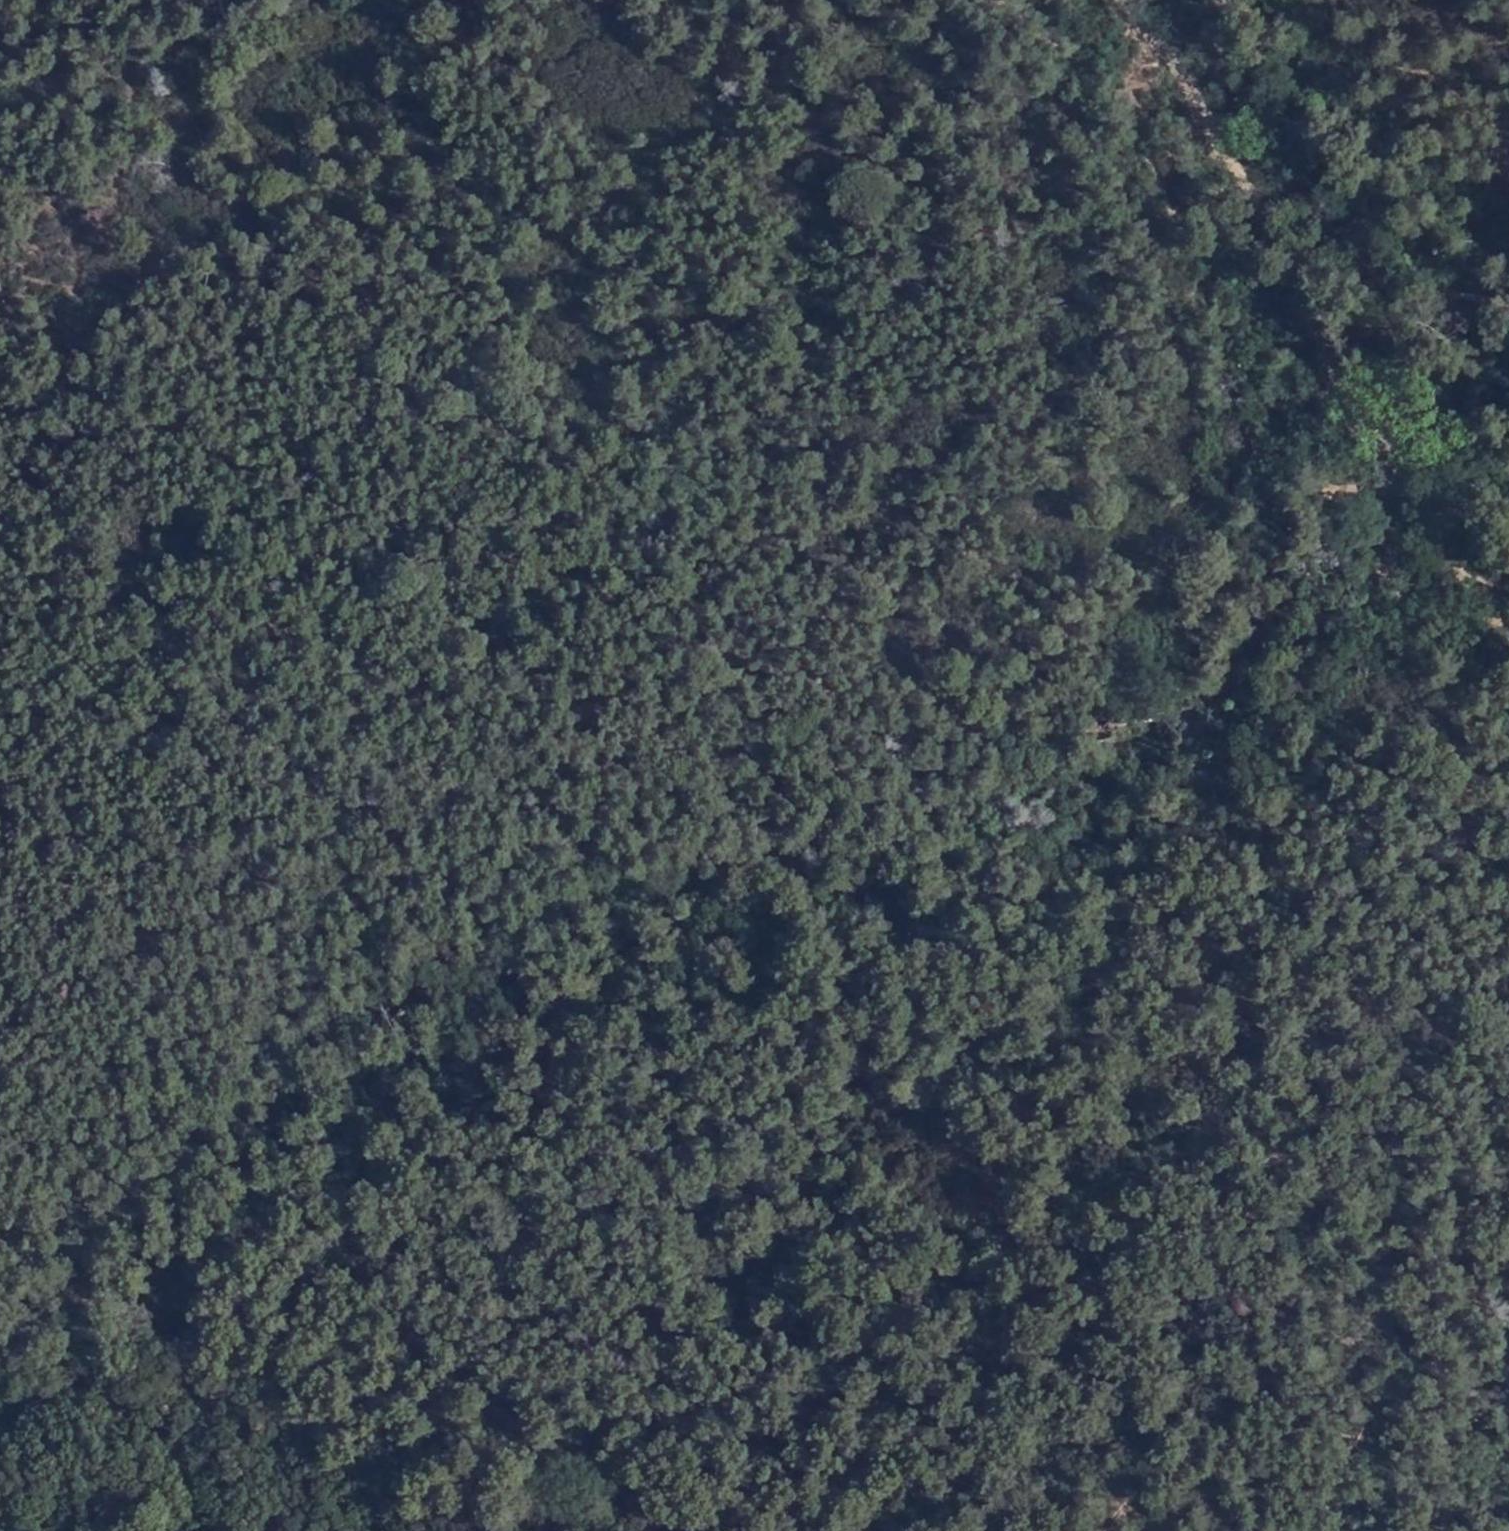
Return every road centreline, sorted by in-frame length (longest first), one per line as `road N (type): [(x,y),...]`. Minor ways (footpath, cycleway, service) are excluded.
road 1 (track): [(1129,0),(1185,61),(1403,460),(1508,608)]

